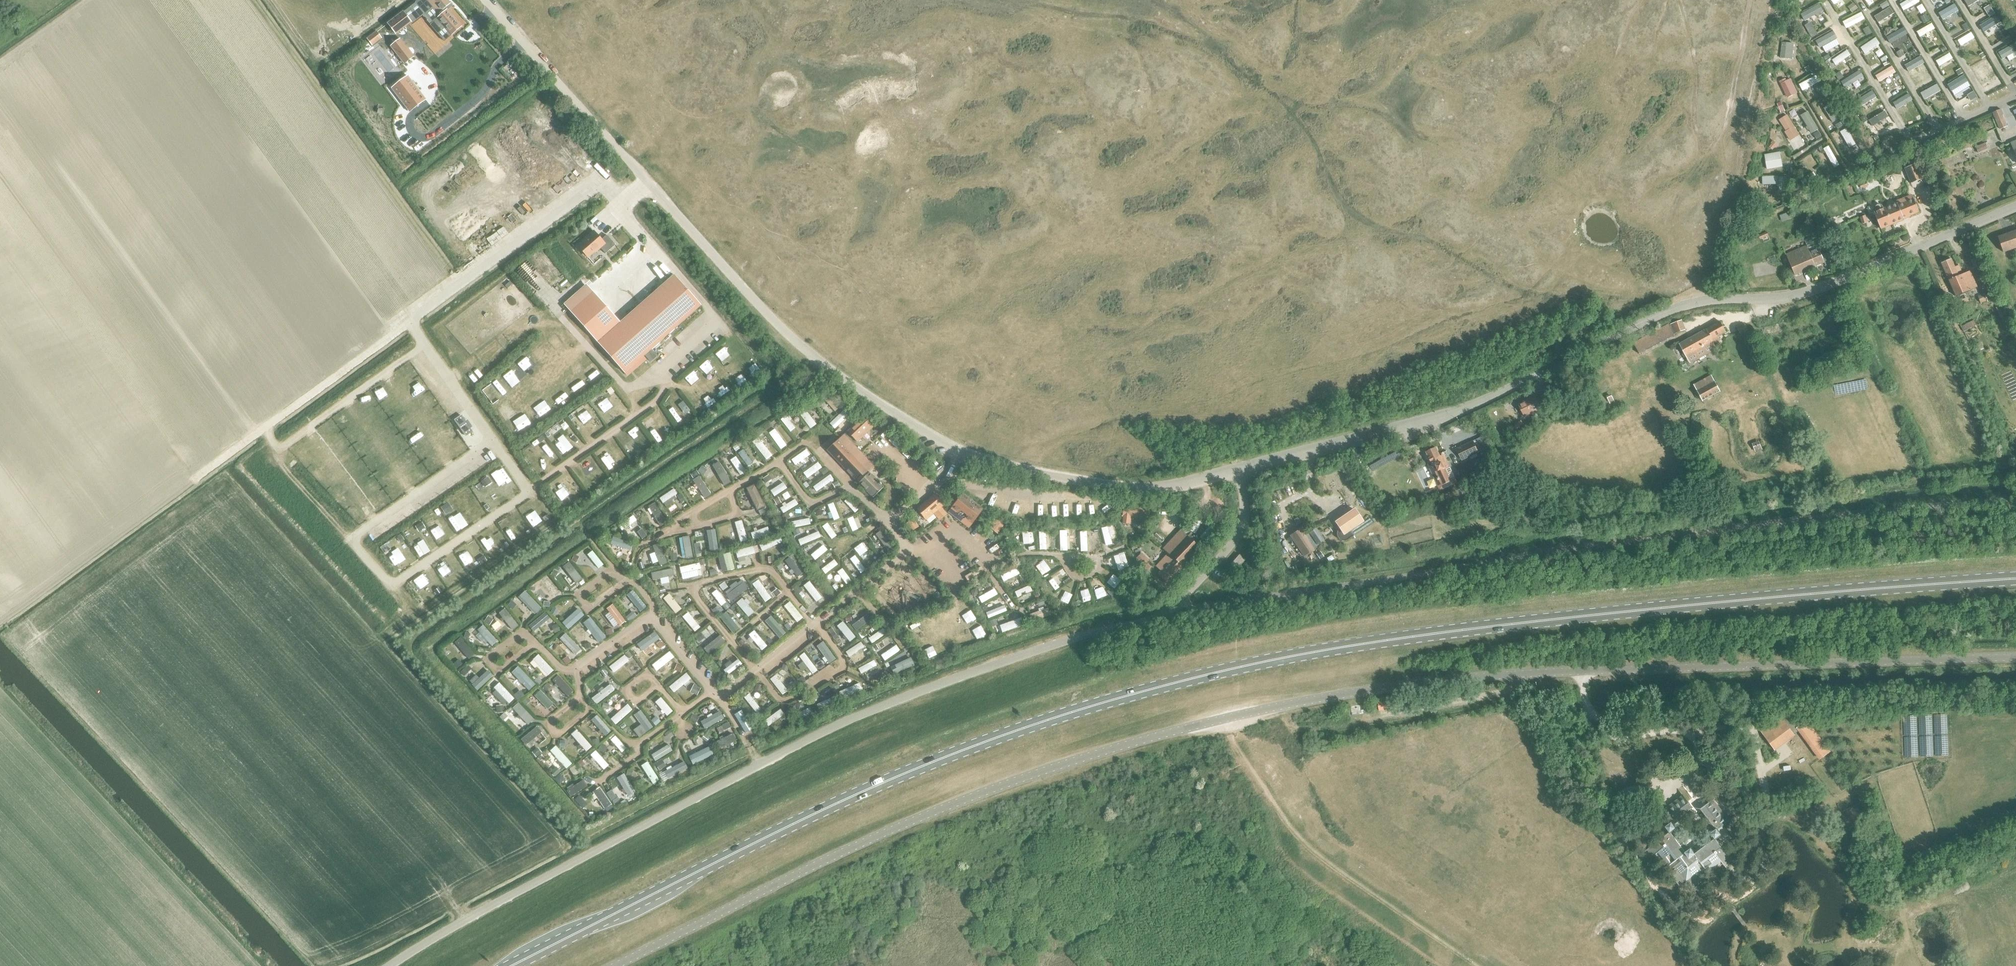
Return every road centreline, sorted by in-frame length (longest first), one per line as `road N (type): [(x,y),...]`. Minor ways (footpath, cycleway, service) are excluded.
road 1 (primary): [(511,965),(840,803),(1139,695),(1478,630),(2015,579)]
road 2 (unclassified): [(616,965),(968,799),(1259,711),(1521,675),(2015,657)]
road 3 (unclassified): [(391,965),(851,720),(1173,606),(1244,530),(1238,470)]
road 4 (unclassified): [(1238,470),(1178,486),(1124,488),(963,454),(917,427),(781,327),(483,0)]
road 5 (unclassified): [(1238,470),(1493,396),(1691,304),(1805,295),(2015,205)]
road 6 (track): [(1774,0),(1707,303)]
road 7 (track): [(1828,6),(1914,143)]
road 8 (track): [(1859,0),(1938,132)]
road 9 (track): [(1894,0),(1965,119)]
road 10 (track): [(1925,0),(1990,107)]

